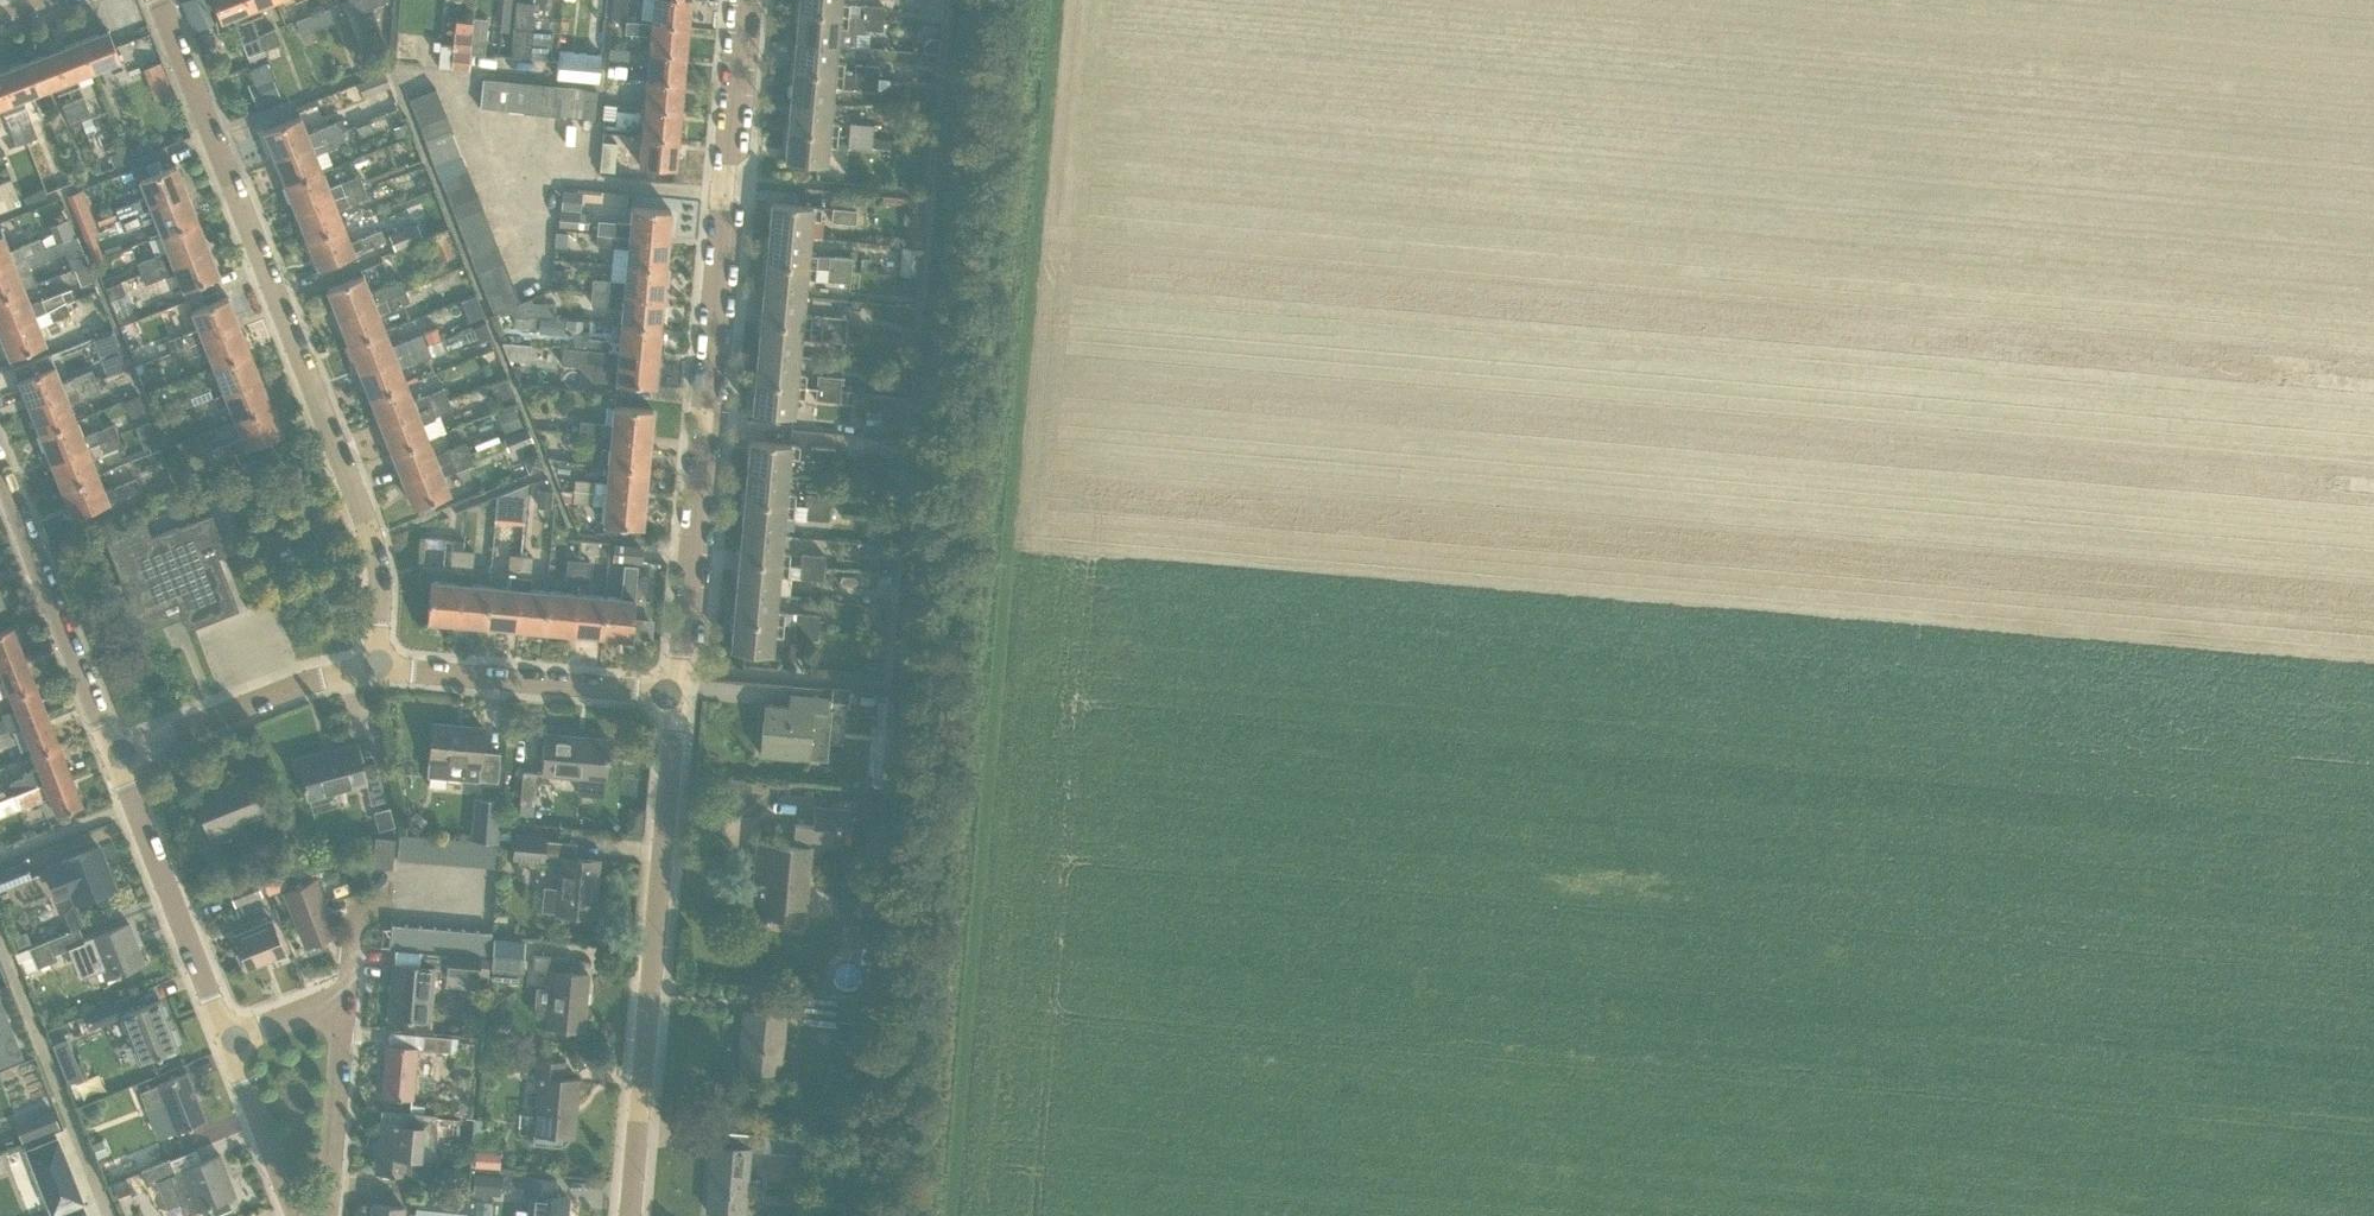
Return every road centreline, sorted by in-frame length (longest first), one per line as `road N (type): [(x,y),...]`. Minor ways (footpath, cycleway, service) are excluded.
road 1 (residential): [(379,665),(383,600),(360,509),(160,0)]
road 2 (residential): [(676,691),(740,0)]
road 3 (residential): [(629,1215),(676,691)]
road 4 (residential): [(234,1043),(115,752)]
road 5 (residential): [(115,752),(0,467)]
road 6 (residential): [(379,665),(676,691)]
road 7 (residential): [(115,752),(315,677),(379,665)]
road 8 (residential): [(327,1215),(347,1000)]
road 9 (residential): [(300,1215),(234,1043)]
road 10 (residential): [(234,1043),(347,1000)]

